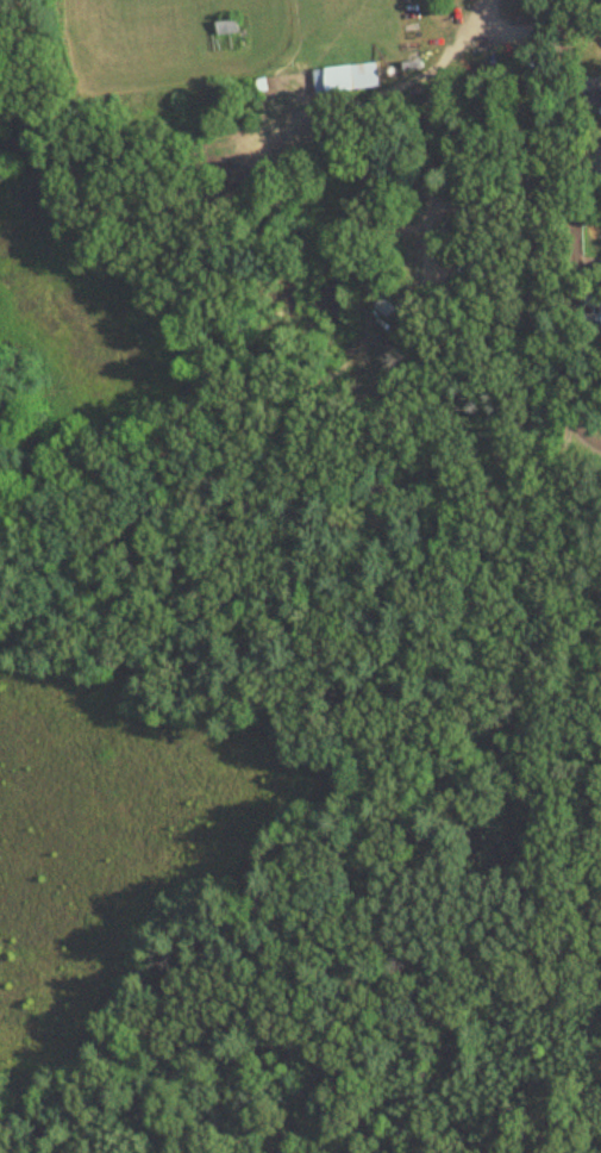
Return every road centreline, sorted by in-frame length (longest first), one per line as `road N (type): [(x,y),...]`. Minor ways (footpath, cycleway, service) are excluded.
road 1 (residential): [(559,0),(572,210),(566,403),(572,434),(584,450),(600,454)]

